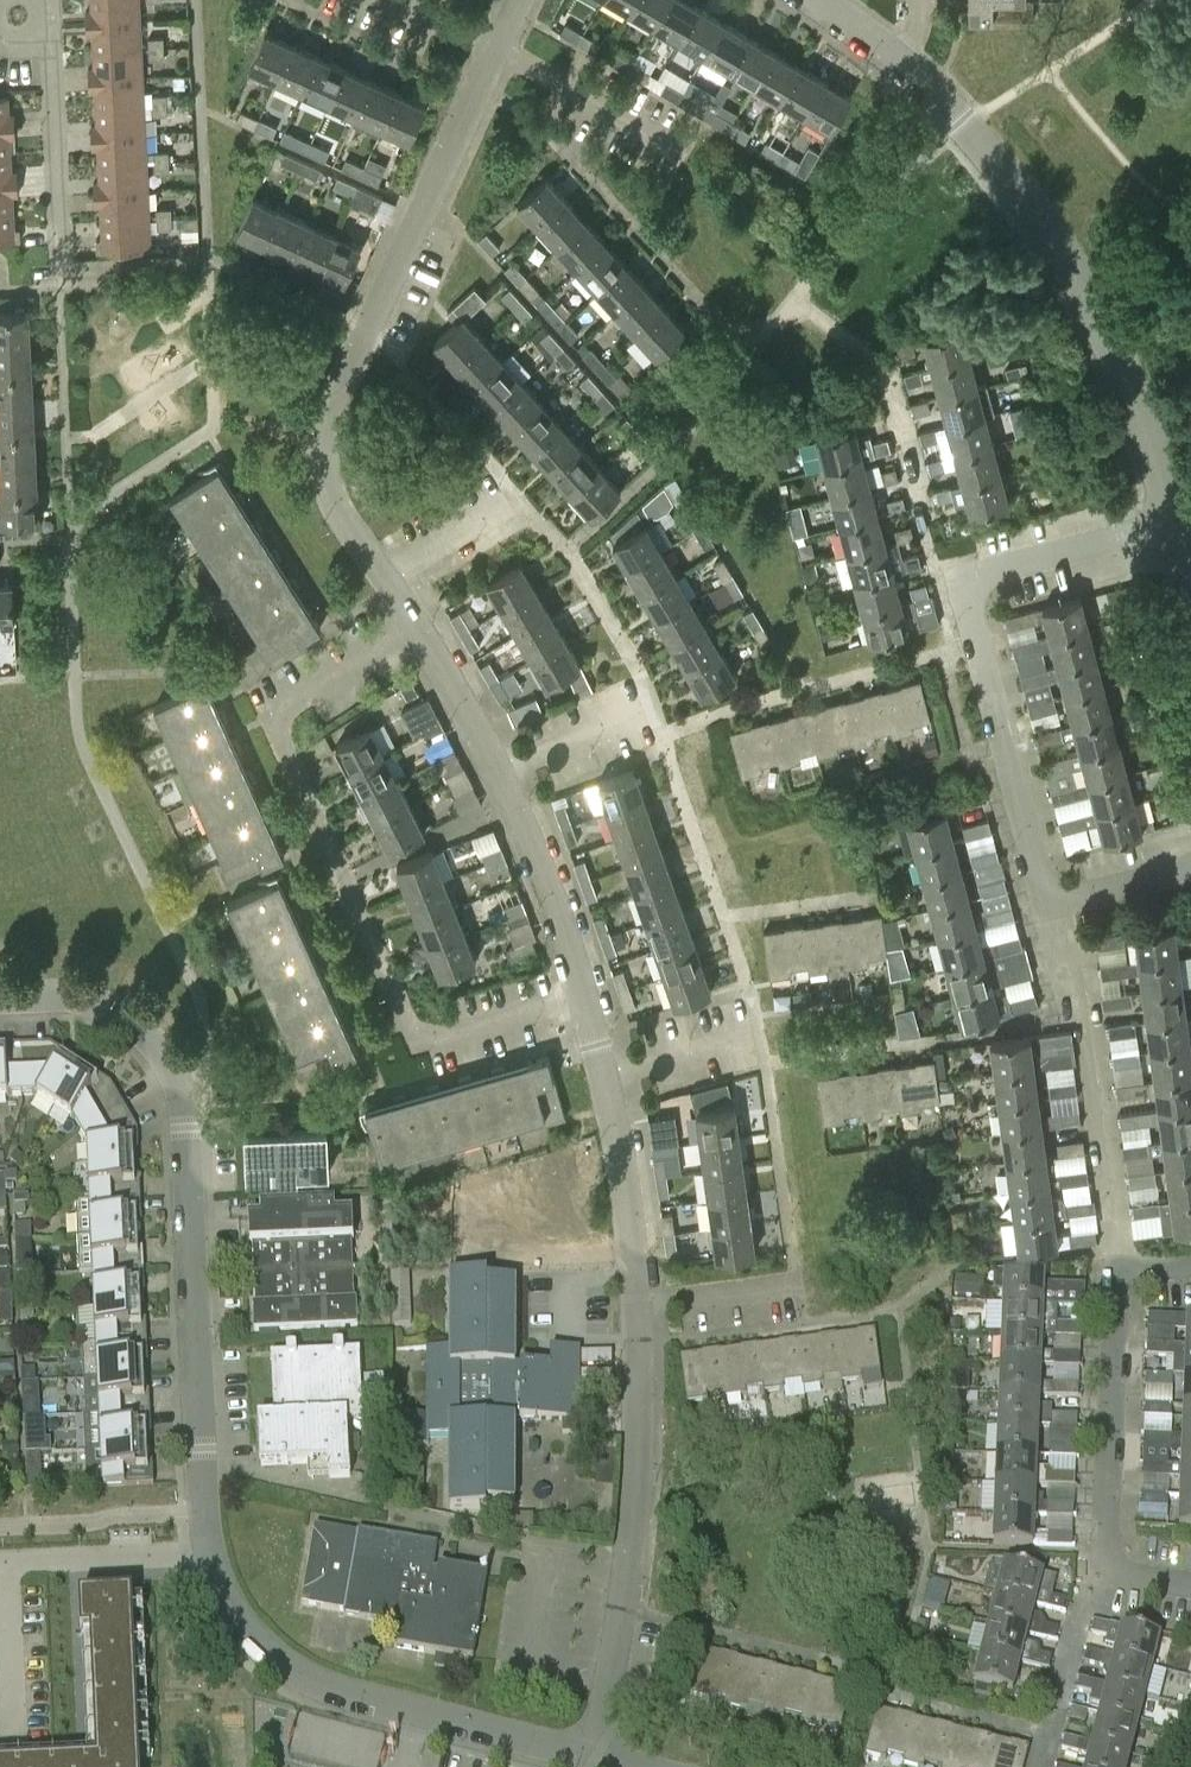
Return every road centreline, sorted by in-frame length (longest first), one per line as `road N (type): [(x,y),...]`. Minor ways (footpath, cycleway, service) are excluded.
road 1 (residential): [(596,1755),(638,1508),(638,1344),(629,1212),(582,997)]
road 2 (residential): [(582,997),(451,1035),(415,1032),(263,711),(412,622)]
road 3 (residential): [(213,1554),(188,1114),(179,1086),(145,1031),(110,1008),(73,999),(0,1000)]
road 4 (residential): [(412,622),(330,491),(324,427),(517,0)]
road 5 (residential): [(1176,523),(1113,348),(1067,255),(933,91),(814,0)]
road 6 (residential): [(1176,523),(962,579),(1044,901)]
road 7 (residential): [(596,1755),(356,1697),(296,1672),(252,1629),(213,1554)]
road 8 (residential): [(582,997),(497,764),(412,622)]
road 9 (residential): [(1190,1585),(1125,1576),(1105,1555),(1120,1262)]
road 10 (residential): [(1120,1262),(1086,1016),(1044,901)]
road 11 (residential): [(52,42),(65,267)]
road 12 (residential): [(213,1554),(5,1563)]
road 13 (residential): [(5,1563),(12,1732),(0,1732)]
road 14 (residential): [(1044,901),(1190,866)]

